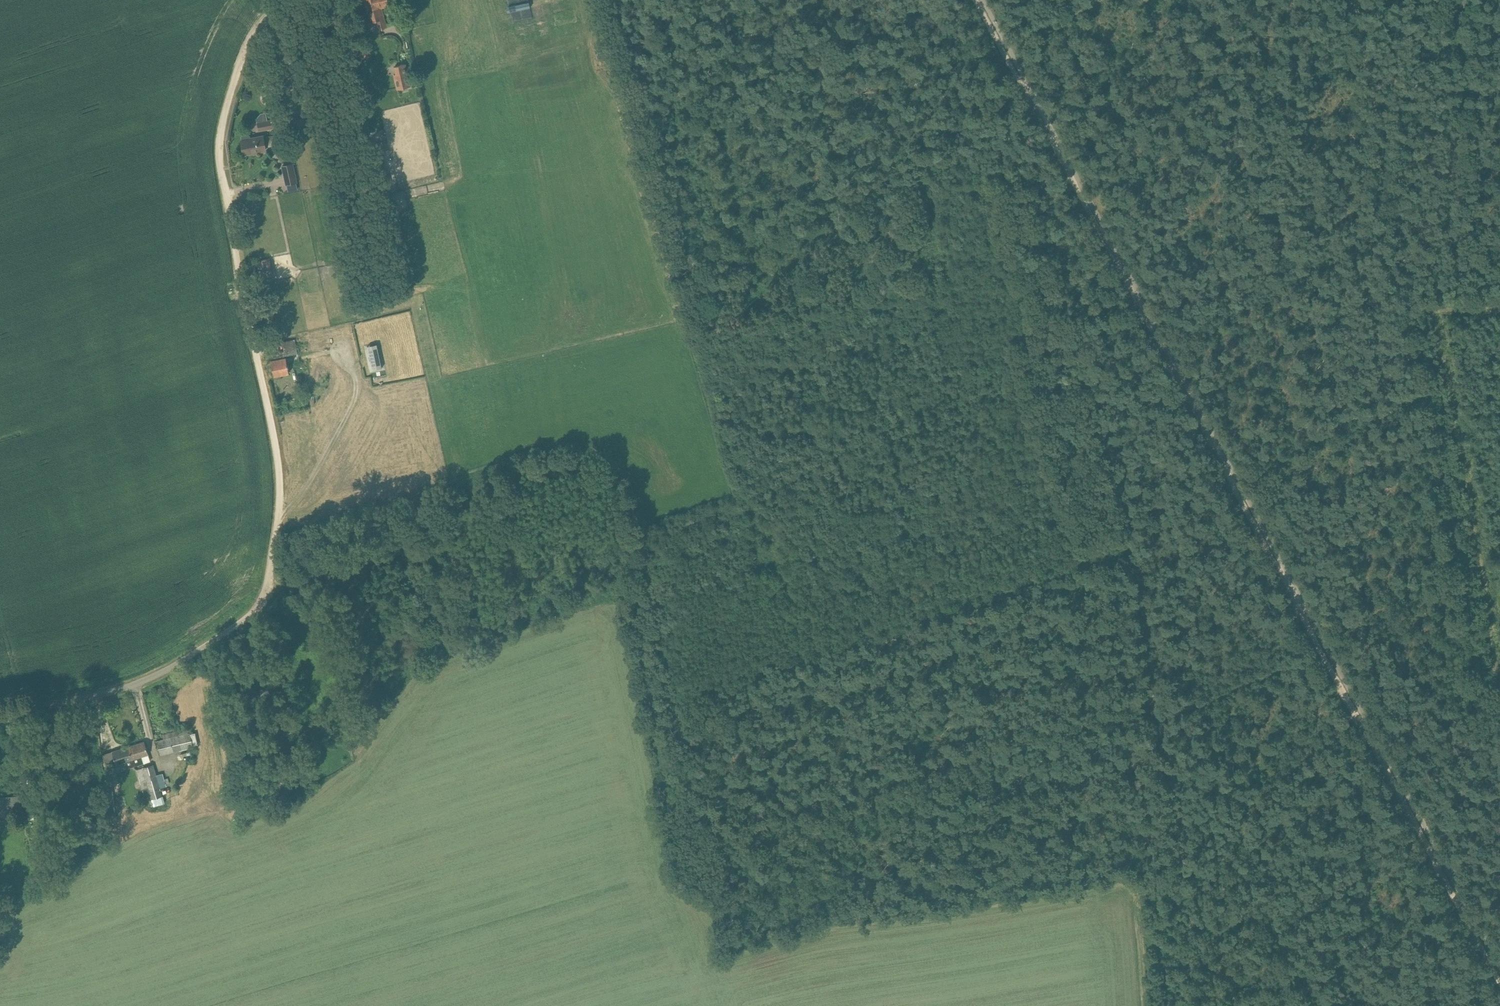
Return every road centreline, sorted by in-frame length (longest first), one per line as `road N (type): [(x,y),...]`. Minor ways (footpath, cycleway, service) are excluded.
road 1 (track): [(1499,986),(1009,66)]
road 2 (unclassified): [(0,709),(81,699),(153,676),(266,601),(281,461),(220,145),(230,91),(253,40),(299,0)]

